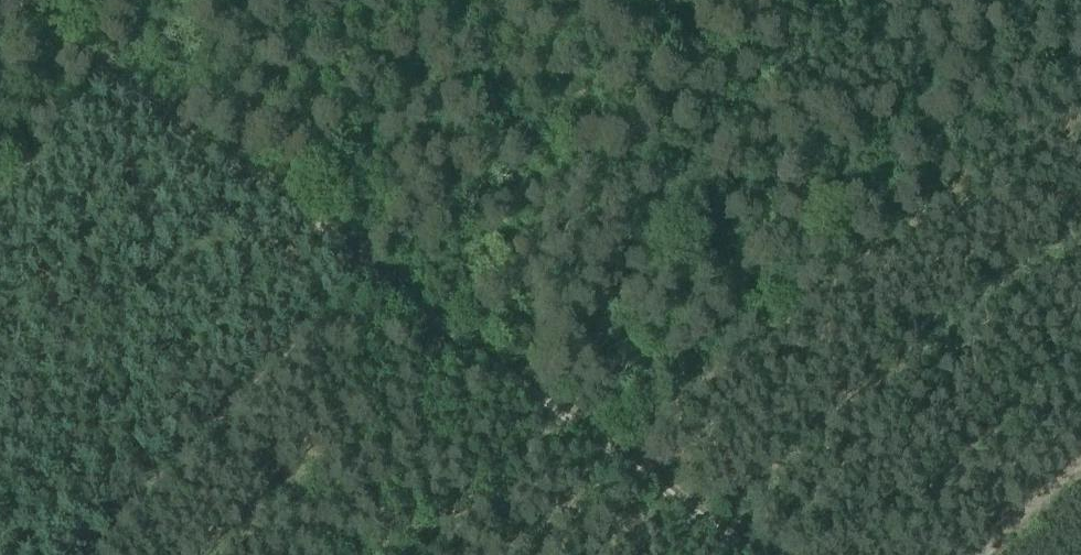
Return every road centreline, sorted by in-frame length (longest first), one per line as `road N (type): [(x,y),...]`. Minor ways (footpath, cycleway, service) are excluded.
road 1 (track): [(759,554),(362,254)]
road 2 (track): [(362,254),(29,0)]
road 3 (track): [(231,0),(138,76)]

